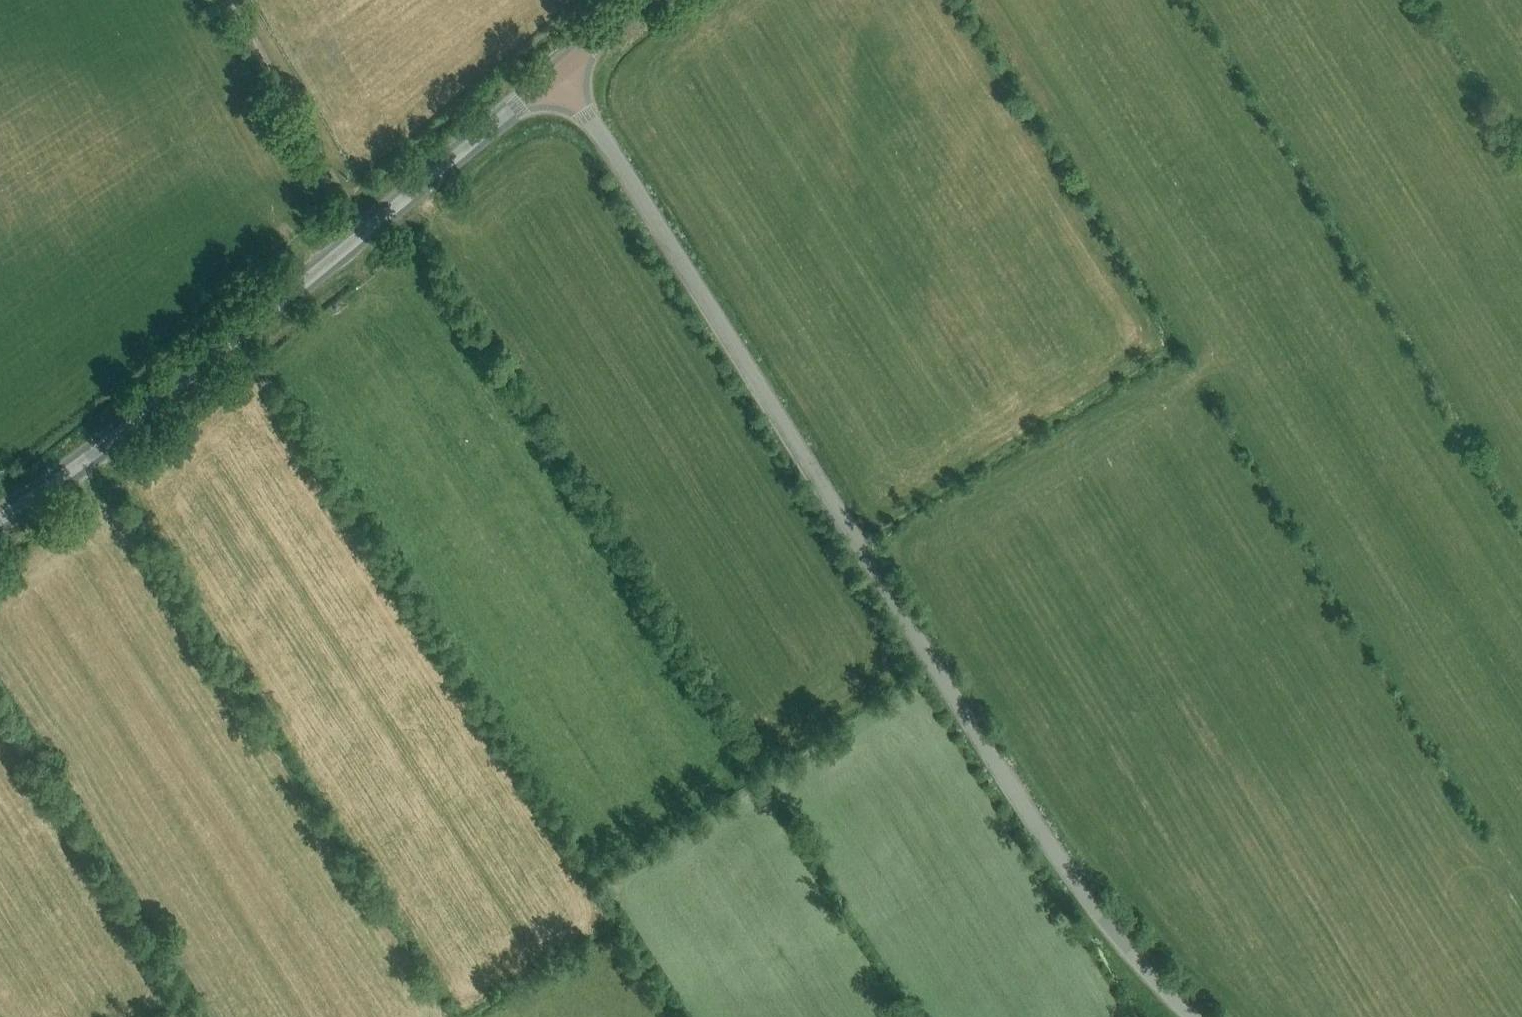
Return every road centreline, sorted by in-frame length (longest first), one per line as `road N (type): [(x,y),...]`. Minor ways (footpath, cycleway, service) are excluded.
road 1 (unclassified): [(1193,1016),(1081,887),(557,74)]
road 2 (tertiary): [(557,74),(100,448),(0,518)]
road 3 (track): [(362,234),(222,0)]

